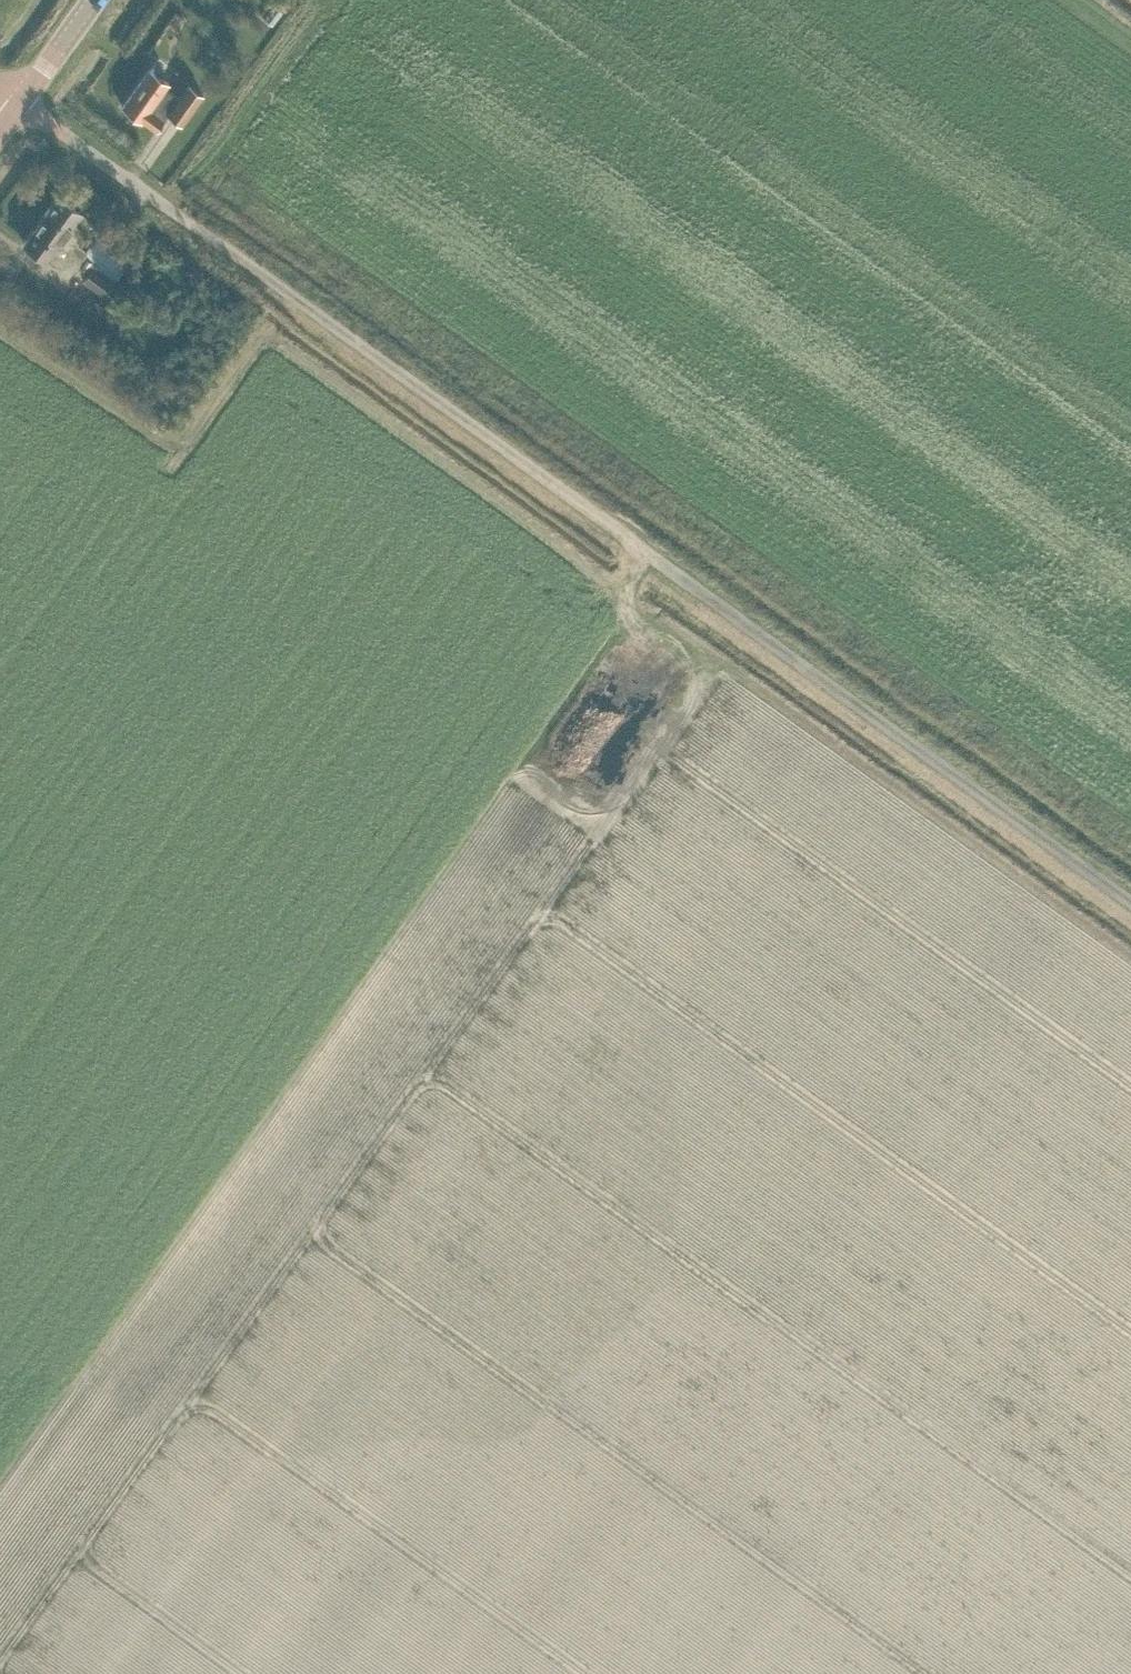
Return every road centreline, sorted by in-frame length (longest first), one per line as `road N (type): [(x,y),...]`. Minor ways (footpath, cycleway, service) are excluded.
road 1 (track): [(1130,904),(265,273)]
road 2 (unclassified): [(265,273),(17,100)]
road 3 (unclassified): [(17,100),(89,0)]

